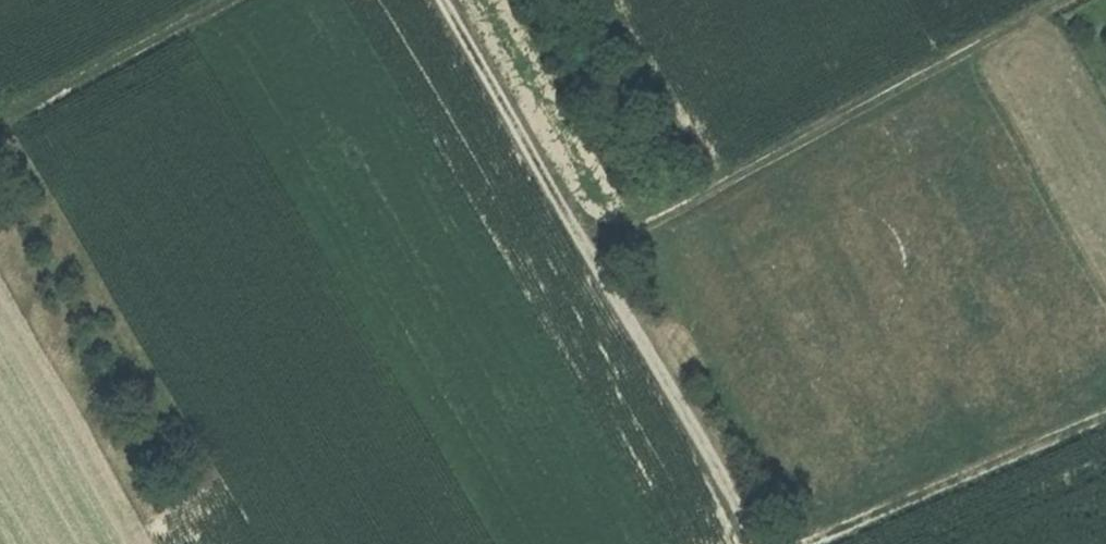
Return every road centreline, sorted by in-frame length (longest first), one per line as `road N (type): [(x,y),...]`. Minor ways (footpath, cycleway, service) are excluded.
road 1 (track): [(761,543),(446,0)]
road 2 (track): [(598,258),(626,231),(1073,0)]
road 3 (track): [(802,543),(1105,417)]
road 4 (track): [(0,130),(236,0)]

